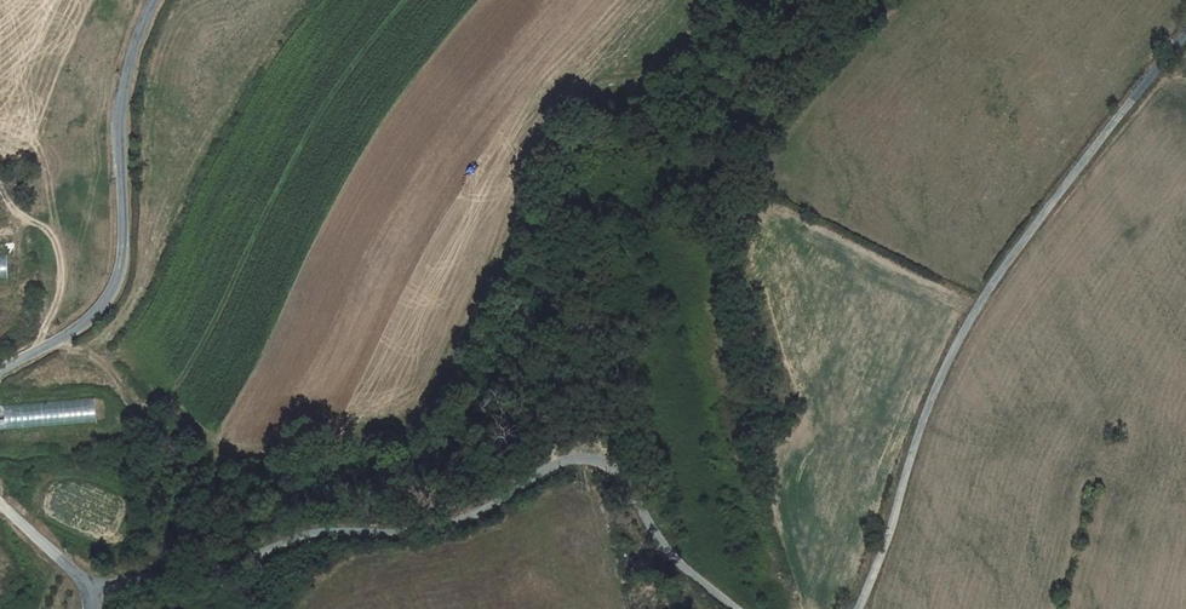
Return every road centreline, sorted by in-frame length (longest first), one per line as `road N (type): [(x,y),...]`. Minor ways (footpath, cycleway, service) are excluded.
road 1 (unclassified): [(88,588),(219,566),(312,534),(395,532),(483,509),(547,467),(578,459),(615,474),(690,579),(733,608)]
road 2 (unclassified): [(857,608),(915,441),(981,293),(1185,38)]
road 3 (unclassified): [(0,371),(93,316),(119,267),(115,94),(149,0)]
road 4 (track): [(0,183),(14,208),(55,241),(60,295),(40,347)]
road 5 (unclassified): [(88,588),(0,503)]

